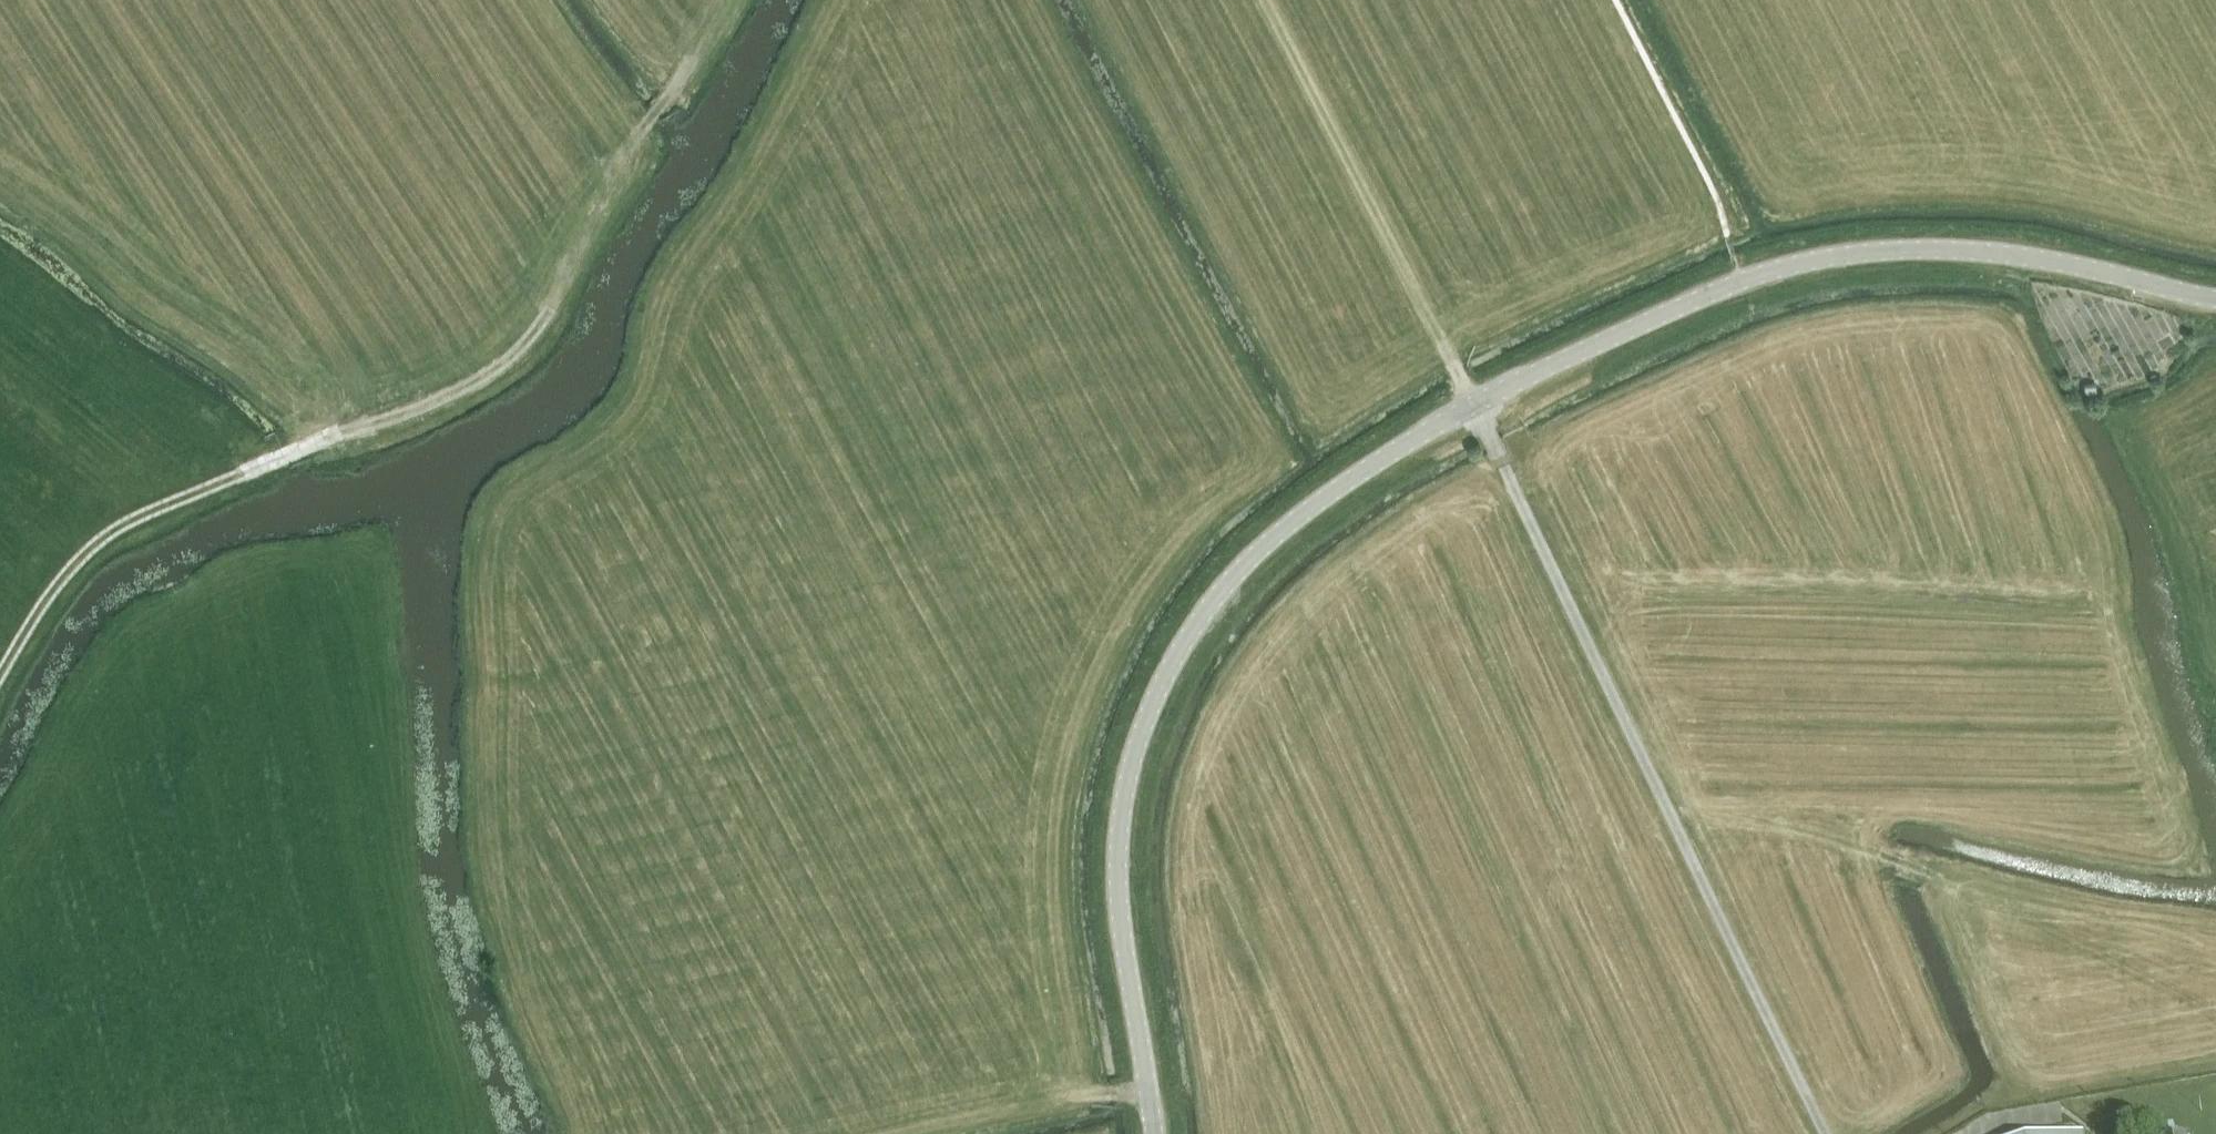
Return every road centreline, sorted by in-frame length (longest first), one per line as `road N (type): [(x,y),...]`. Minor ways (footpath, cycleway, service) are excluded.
road 1 (tertiary): [(1155,1133),(1119,897),(1126,790),(1172,665),(1222,591),(1291,524),(1409,443),(1522,381),(1713,293),(1817,259),(1983,252),(2215,299)]
road 2 (track): [(549,311),(508,363),(478,381),(210,487),(103,538),(46,602),(0,676)]

